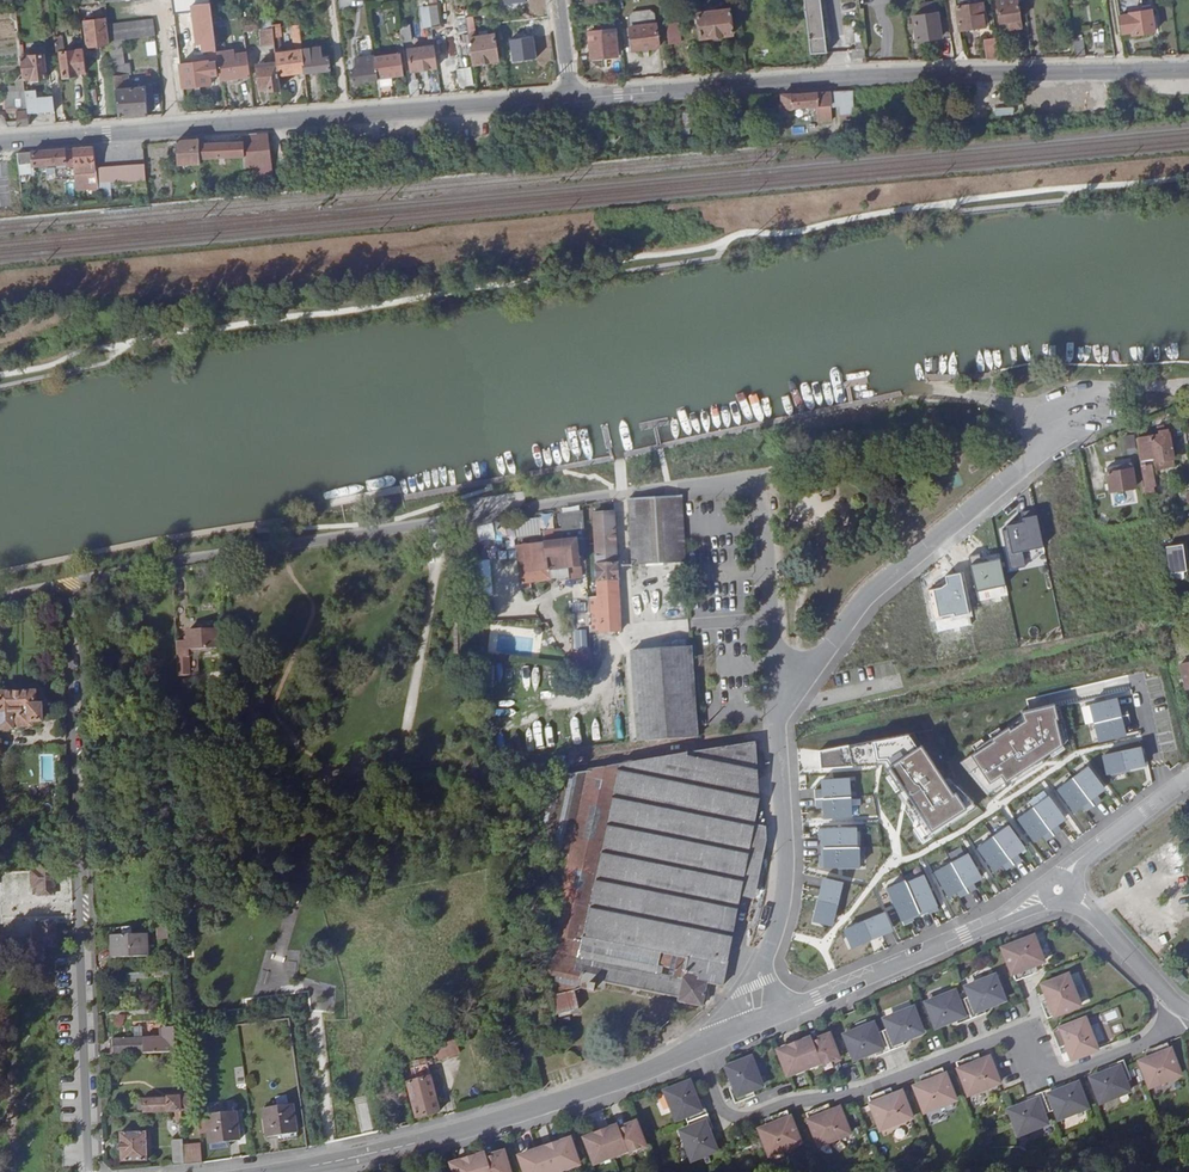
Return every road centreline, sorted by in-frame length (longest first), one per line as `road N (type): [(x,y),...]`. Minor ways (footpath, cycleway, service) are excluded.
road 1 (residential): [(0,596),(482,510),(711,482),(751,486)]
road 2 (tertiary): [(570,97),(880,76),(1188,70)]
road 3 (track): [(68,581),(90,1171)]
road 4 (residential): [(692,1049),(723,1112),(740,1120),(792,1103),(860,1095),(1001,1040),(1066,1072),(1164,1032),(1184,1011)]
road 5 (unclassified): [(692,1049),(526,1110),(276,1171)]
road 6 (unclassified): [(1081,398),(1020,470),(864,598),(815,665),(779,686)]
road 7 (track): [(751,486),(890,438),(1017,422),(1081,398)]
road 8 (unclassified): [(779,686),(785,878),(759,984),(761,1021)]
road 9 (unclassified): [(1046,898),(761,1021)]
road 10 (tertiary): [(347,116),(570,97)]
road 11 (residential): [(751,486),(767,543),(779,686)]
road 12 (tertiary): [(0,142),(174,129)]
road 13 (tertiary): [(174,129),(347,116)]
road 14 (residential): [(1073,899),(1184,1011)]
road 15 (unclassified): [(1188,780),(1066,877)]
road 16 (residential): [(174,129),(159,0)]

